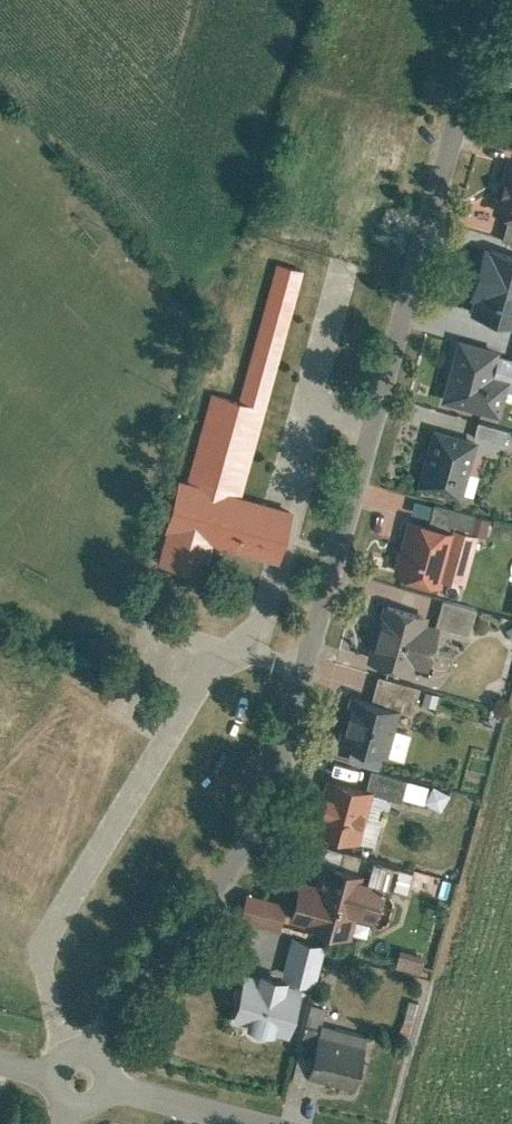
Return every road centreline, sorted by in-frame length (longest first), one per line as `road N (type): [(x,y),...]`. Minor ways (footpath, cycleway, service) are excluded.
road 1 (residential): [(481,0),(280,813),(98,1045)]

